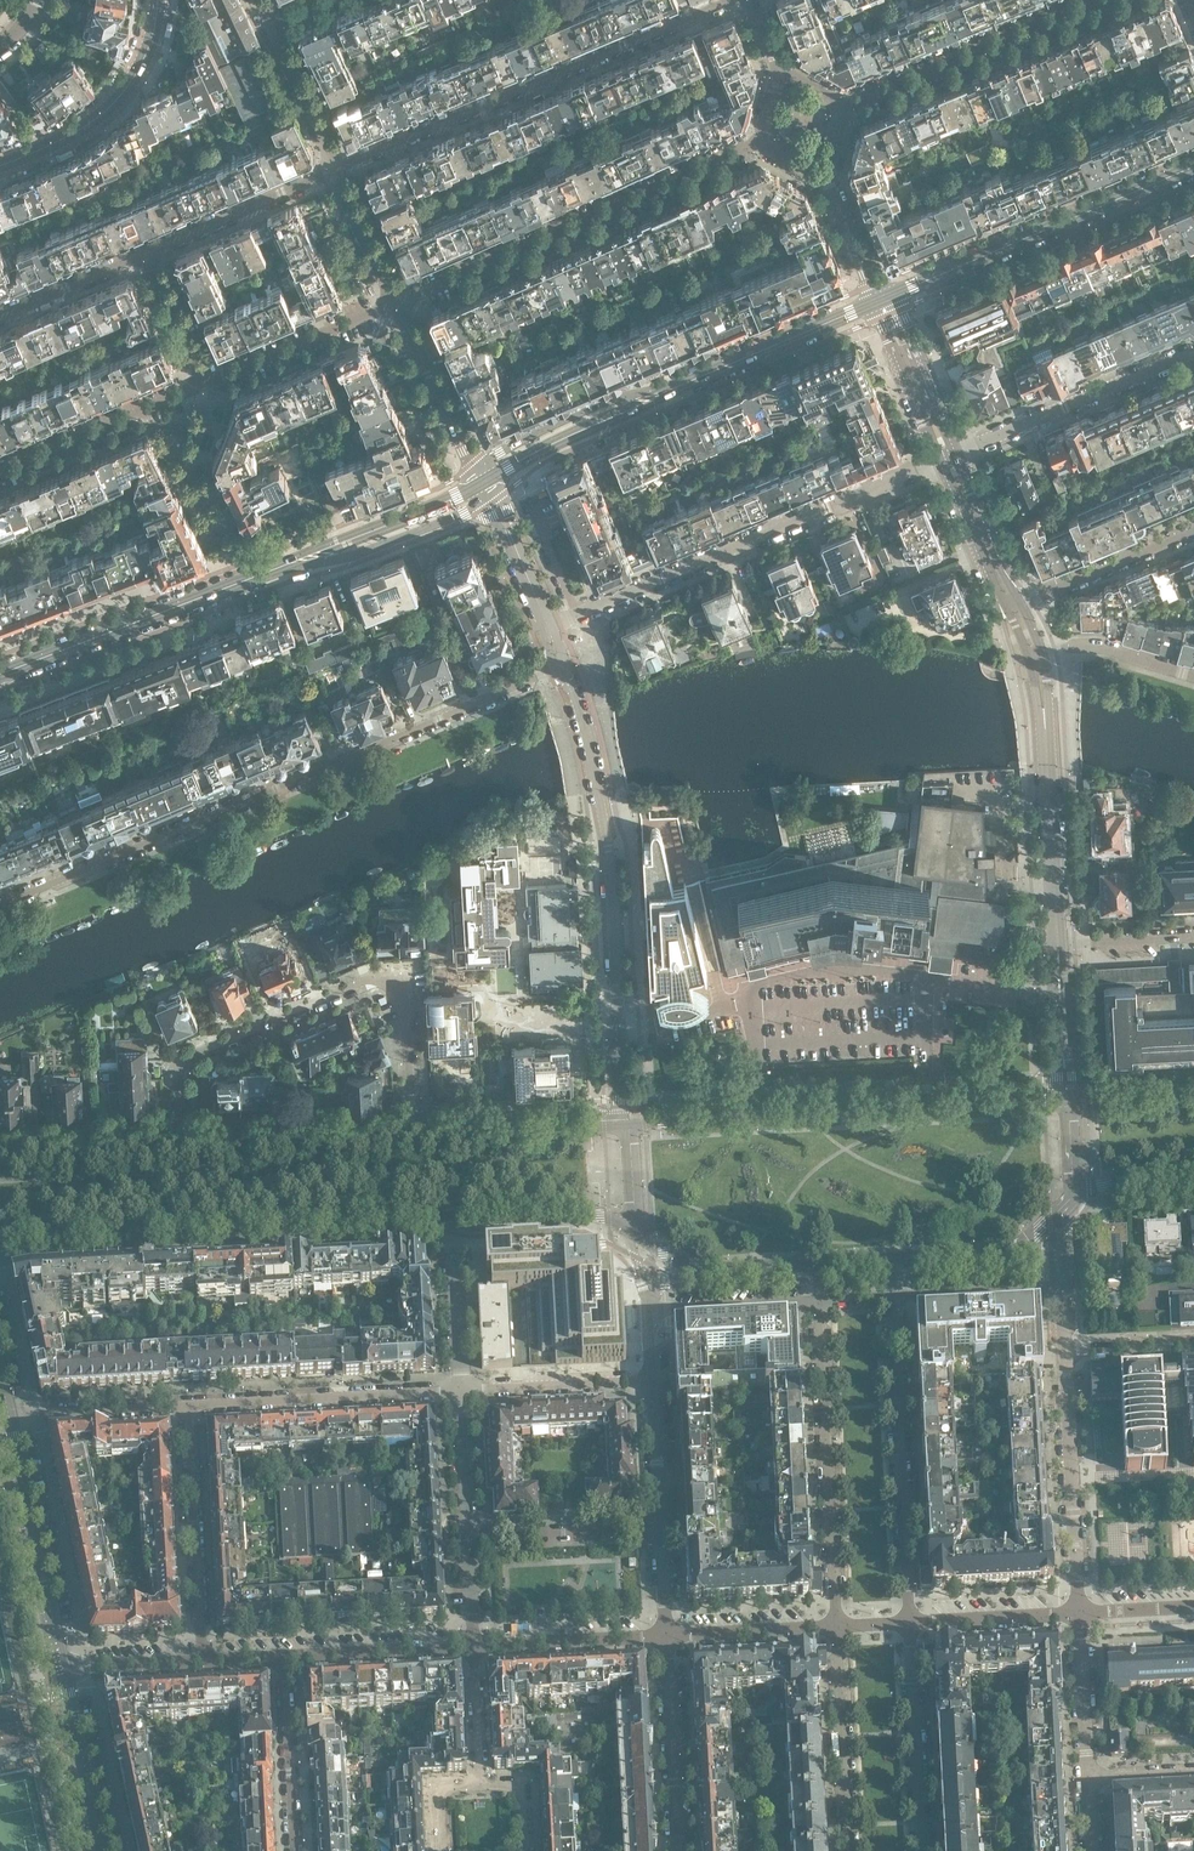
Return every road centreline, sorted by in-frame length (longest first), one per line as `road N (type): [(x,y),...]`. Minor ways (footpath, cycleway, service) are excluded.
road 1 (residential): [(0,905),(562,665)]
road 2 (residential): [(409,1136),(395,979),(366,979),(180,1058),(181,1149)]
road 3 (residential): [(562,665),(588,737),(605,822),(624,1125)]
road 4 (tertiary): [(0,1240),(454,1215)]
road 5 (tertiary): [(1068,1100),(624,1125)]
road 6 (residential): [(337,170),(729,0)]
road 7 (residential): [(578,612),(948,459)]
road 8 (residential): [(395,302),(754,146)]
road 9 (tertiary): [(879,300),(1193,166)]
road 10 (residential): [(909,1624),(891,1297)]
road 11 (residential): [(818,1301),(837,1627)]
road 12 (tertiary): [(292,562),(0,674)]
road 13 (tertiary): [(1058,943),(1034,654)]
road 14 (residential): [(187,1405),(462,1391)]
road 15 (residential): [(850,105),(1096,0)]
road 16 (residential): [(948,459),(1193,352)]
road 17 (residential): [(1079,1612),(1064,1352)]
road 18 (tertiary): [(63,1668),(9,1416)]
road 19 (residential): [(201,1660),(187,1405)]
road 20 (tertiary): [(158,0),(149,48),(119,99),(87,126),(0,167)]
road 21 (tertiary): [(659,394),(879,300)]
road 22 (tertiary): [(409,1136),(181,1149)]
road 23 (residential): [(921,1850),(909,1624)]
road 24 (residential): [(0,472),(206,381)]
road 25 (residential): [(837,1627),(848,1850)]
road 26 (tertiary): [(624,1125),(409,1136)]
road 27 (residential): [(677,1850),(666,1636)]
road 28 (tertiary): [(292,562),(356,554),(453,517),(488,493)]
road 29 (residential): [(144,253),(337,170)]
road 30 (tertiary): [(477,476),(436,506),(292,562)]
road 31 (residential): [(206,381),(395,302)]
road 32 (tertiary): [(659,394),(611,400),(563,420),(511,446),(477,476)]
road 33 (tertiary): [(488,493),(530,451),(659,394)]
road 34 (residential): [(292,1850),(280,1655)]
road 35 (residential): [(1014,605),(1193,531)]
road 36 (unclassified): [(280,1655),(473,1645)]
road 37 (unclassified): [(473,1645),(666,1636)]
road 38 (residential): [(477,476),(395,302)]
road 39 (residential): [(462,1391),(653,1381)]
road 40 (residential): [(468,1537),(659,1527)]
road 41 (tertiary): [(900,1259),(999,1252),(1072,1199)]
road 42 (tertiary): [(633,1233),(704,1270),(812,1264)]
road 43 (tertiary): [(101,1850),(63,1668)]
road 44 (tertiary): [(454,1215),(581,1210),(633,1233)]
road 45 (tertiary): [(181,1149),(0,1158)]
road 46 (residential): [(9,1416),(187,1405)]
road 47 (residential): [(462,1391),(454,1215)]
road 48 (tertiary): [(948,459),(879,300)]
road 49 (unclassified): [(666,1636),(837,1627)]
road 50 (unclassified): [(909,1624),(1079,1612)]
road 51 (residential): [(891,1297),(1061,1288)]
road 52 (residential): [(651,1311),(818,1301)]
road 53 (residential): [(1089,1778),(1079,1612)]
road 54 (residential): [(1193,675),(1113,651),(1073,646),(1034,654)]
road 55 (tertiary): [(1014,605),(948,459)]
road 56 (residential): [(337,170),(271,26)]
road 57 (tertiary): [(1068,1100),(1058,943)]
road 58 (residential): [(0,315),(144,253)]
road 59 (residential): [(653,1381),(659,1527)]
road 60 (residential): [(468,1537),(462,1391)]
road 61 (residential): [(395,302),(337,170)]
road 62 (residential): [(206,381),(144,253)]
road 63 (unclassified): [(63,1668),(201,1660)]
road 64 (residential): [(473,1645),(481,1780)]
road 65 (residential): [(1058,943),(1193,936)]
road 66 (residential): [(879,300),(826,180)]
road 67 (residential): [(1193,1345),(1064,1352)]
road 68 (tertiary): [(1072,1199),(1106,1182),(1193,1176)]
road 69 (tertiary): [(1193,1093),(1068,1100)]
road 70 (residential): [(578,612),(528,499)]

